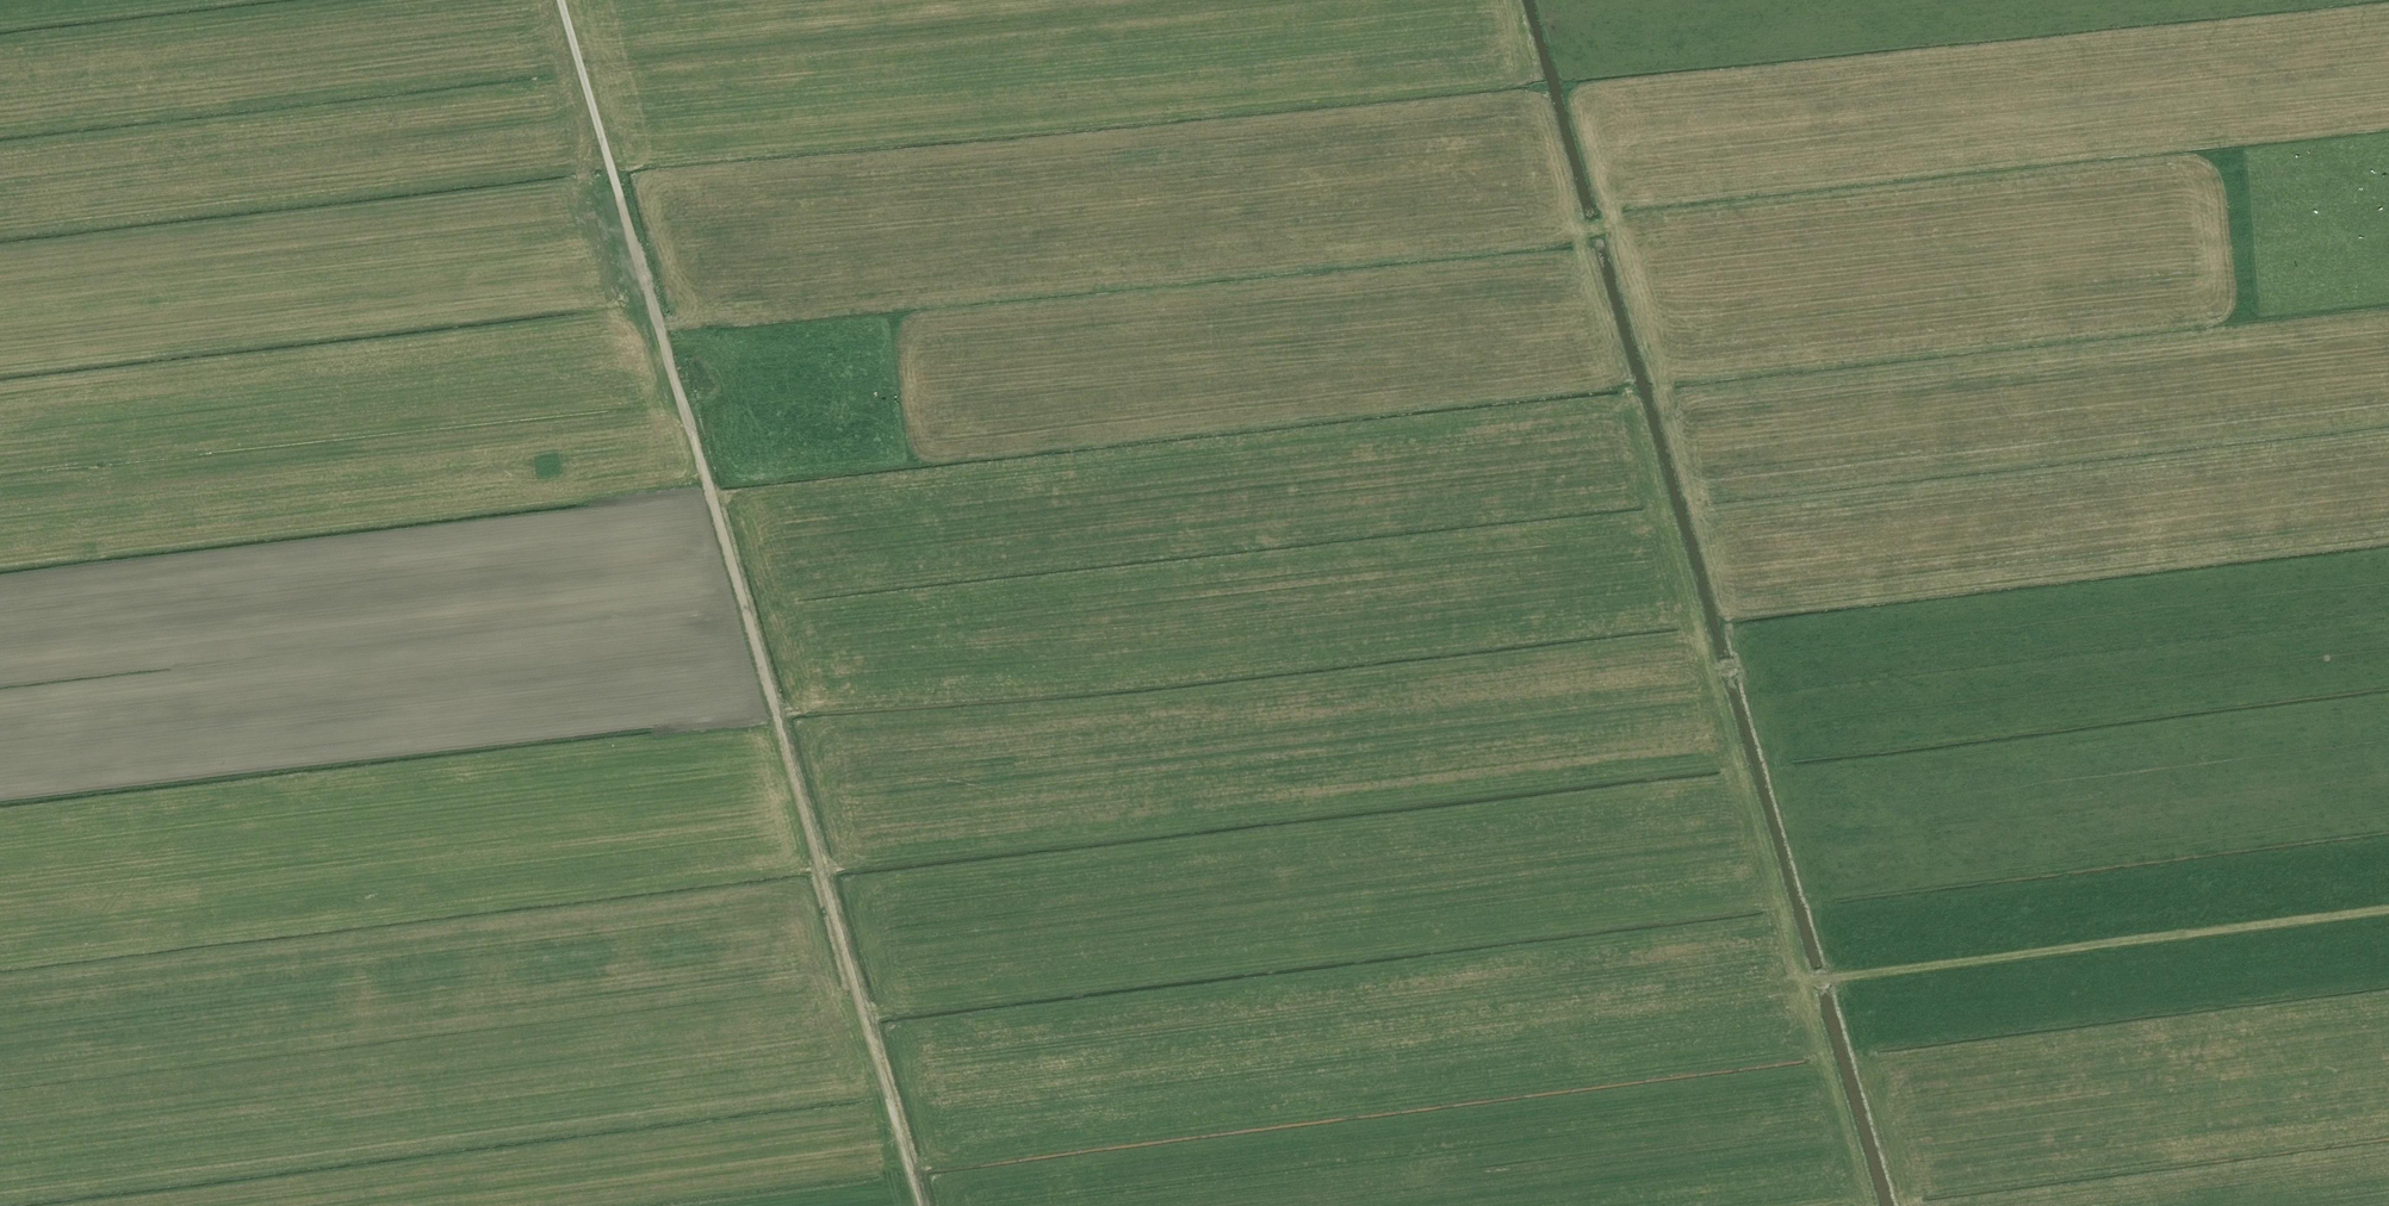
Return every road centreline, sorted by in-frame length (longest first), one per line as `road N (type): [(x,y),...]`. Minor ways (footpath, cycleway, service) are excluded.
road 1 (track): [(920,1205),(619,197)]
road 2 (unclassified): [(619,197),(561,0)]

